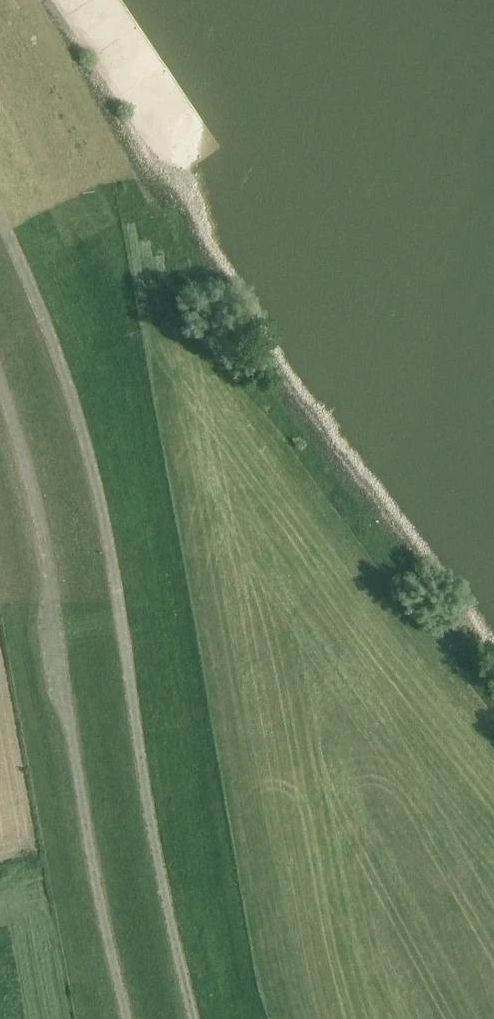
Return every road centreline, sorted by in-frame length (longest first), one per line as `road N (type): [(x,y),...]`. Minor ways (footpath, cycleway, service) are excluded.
road 1 (track): [(199,1018),(88,461),(0,221)]
road 2 (track): [(131,1018),(88,814),(57,591),(0,387)]

